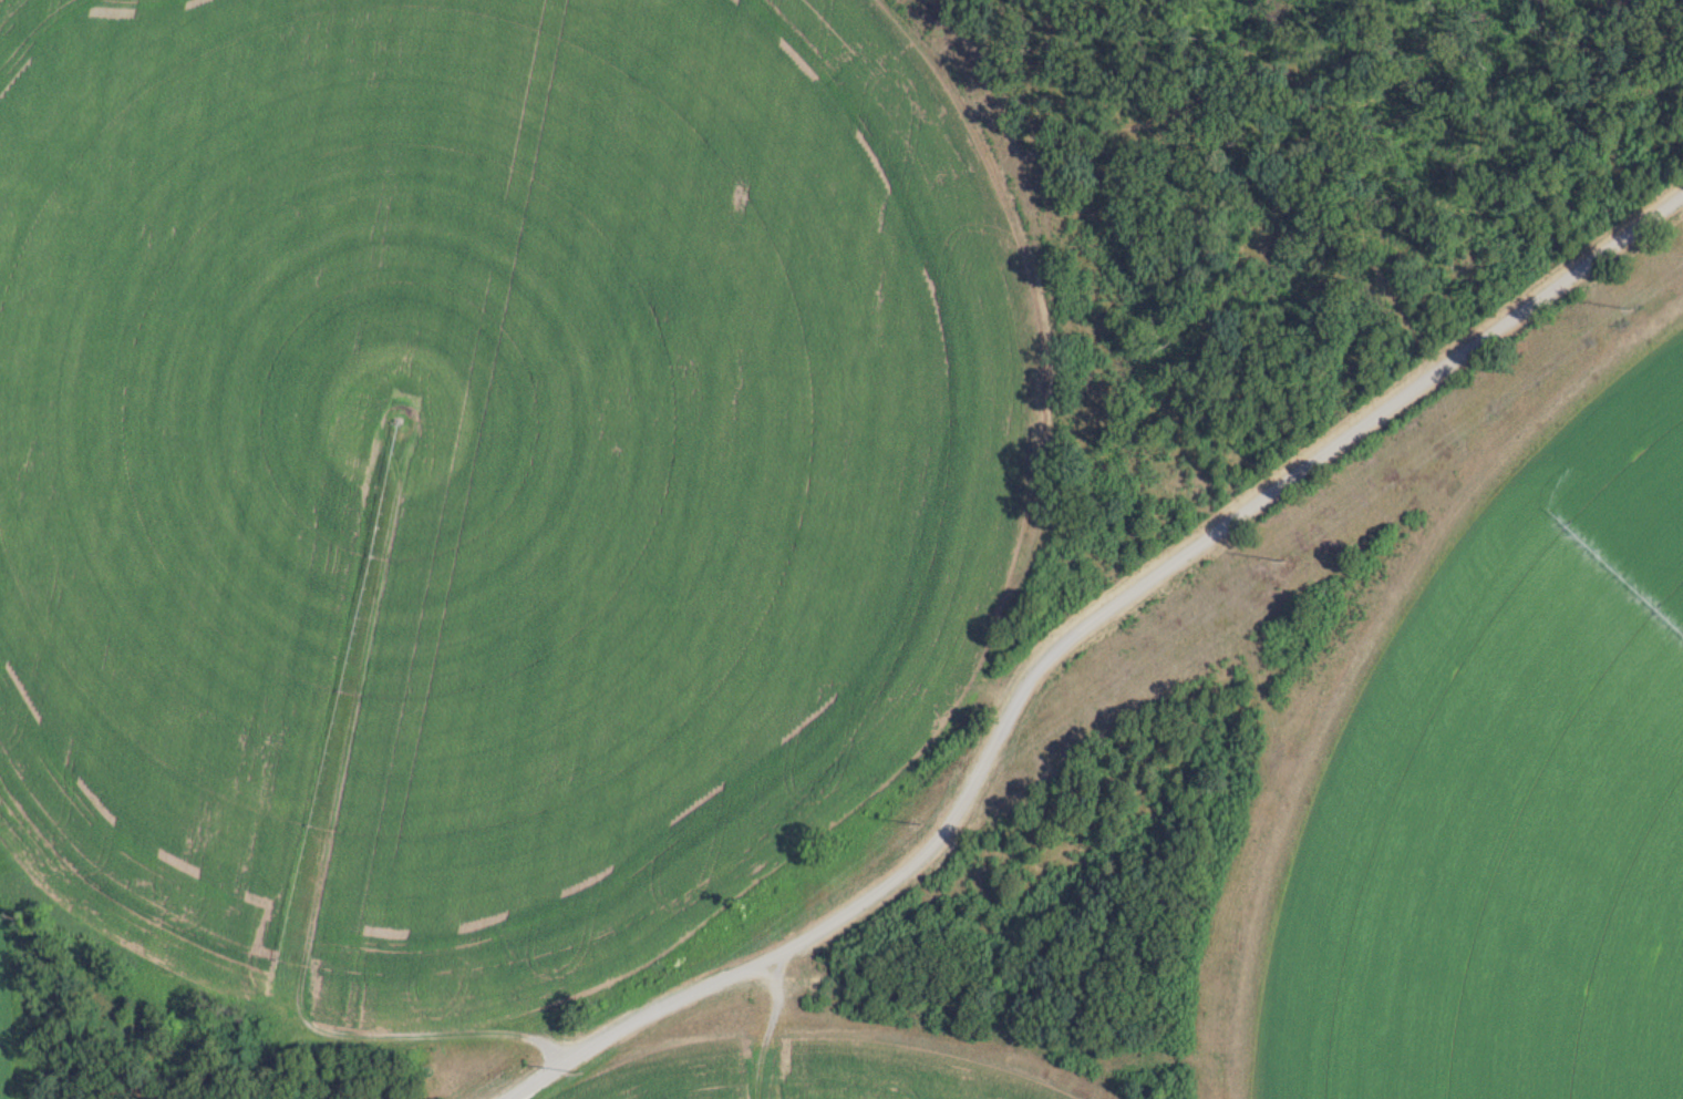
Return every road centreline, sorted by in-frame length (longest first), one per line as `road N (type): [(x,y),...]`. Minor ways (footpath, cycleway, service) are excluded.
road 1 (residential): [(1682,193),(1045,658),(956,815),(911,866),(847,914),(672,998),(508,1098)]

